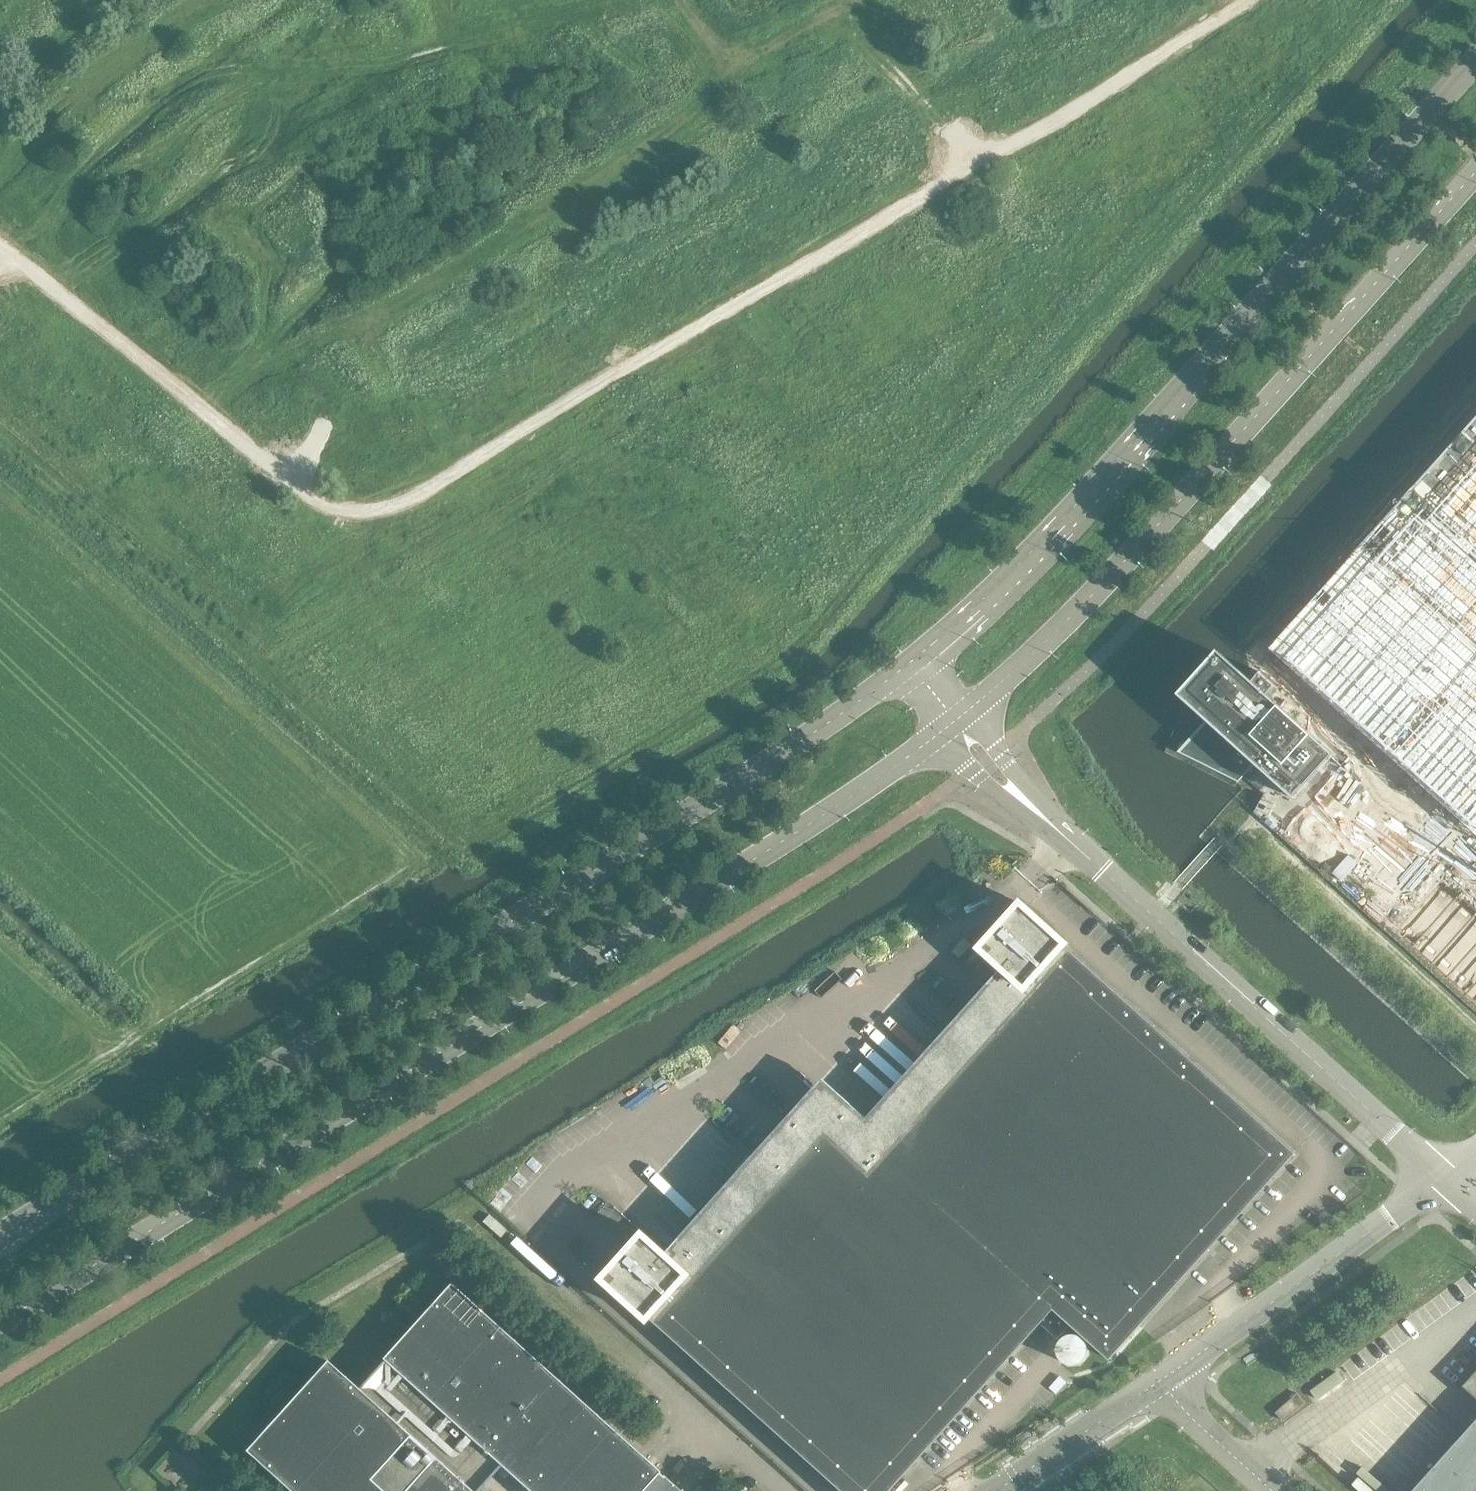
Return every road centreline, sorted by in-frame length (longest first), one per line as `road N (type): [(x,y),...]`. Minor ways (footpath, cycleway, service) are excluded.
road 1 (track): [(0,243),(312,497),(362,509),(389,504),(965,170),(1239,0)]
road 2 (unclassified): [(0,1322),(675,907),(942,731)]
road 3 (unclassified): [(909,663),(776,757),(0,1235)]
road 4 (unclassified): [(1475,56),(997,590),(909,663)]
road 5 (unclassified): [(968,710),(1052,637),(1475,181)]
road 6 (track): [(846,0),(731,66),(673,126),(347,330)]
road 7 (unclassified): [(1444,1179),(1025,798)]
road 8 (unclassified): [(1159,1384),(1444,1179)]
road 9 (track): [(214,0),(55,107),(12,153)]
road 10 (unclassified): [(992,1490),(1159,1384)]
road 11 (unclassified): [(1268,1490),(1159,1384)]

